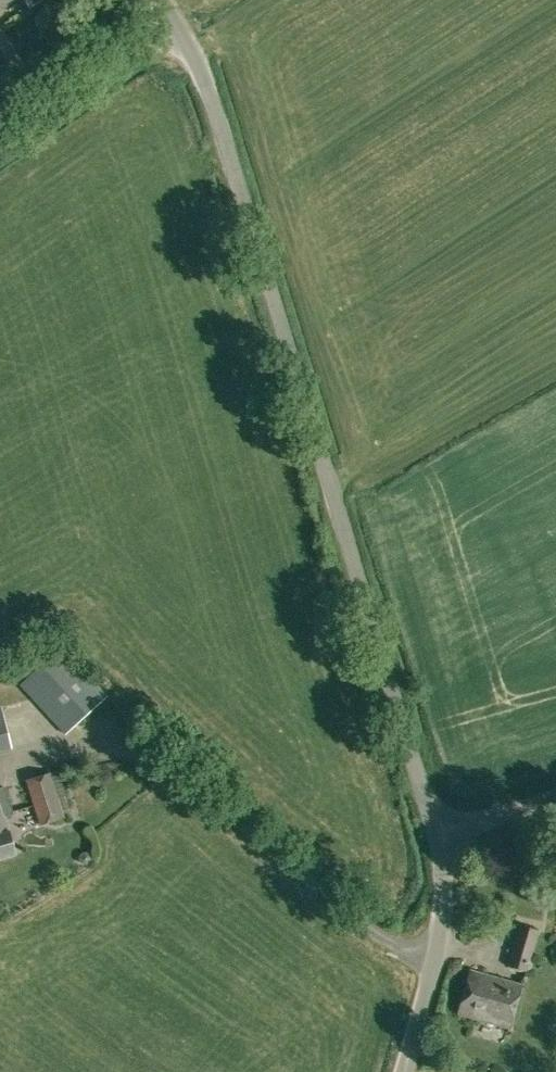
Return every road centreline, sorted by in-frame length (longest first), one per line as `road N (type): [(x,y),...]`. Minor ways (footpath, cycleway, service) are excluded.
road 1 (unclassified): [(437,827),(194,54),(159,0)]
road 2 (unclassified): [(404,1071),(440,933),(437,827)]
road 3 (track): [(0,143),(173,22)]
road 4 (unclassified): [(555,795),(437,827)]

